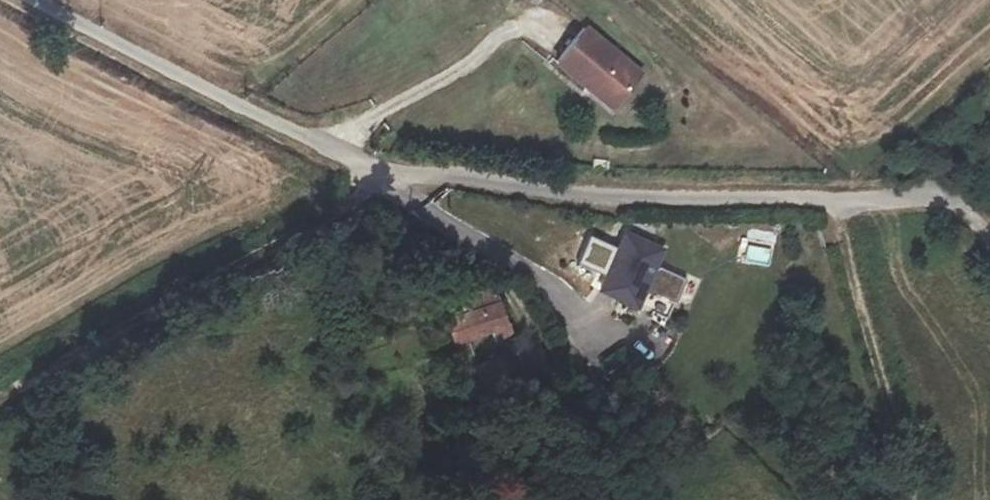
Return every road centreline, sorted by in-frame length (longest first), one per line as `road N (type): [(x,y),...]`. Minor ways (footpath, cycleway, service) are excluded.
road 1 (unclassified): [(49,0),(362,164),(704,209),(946,190),(989,237)]
road 2 (track): [(0,400),(362,164)]
road 3 (track): [(832,199),(909,499)]

